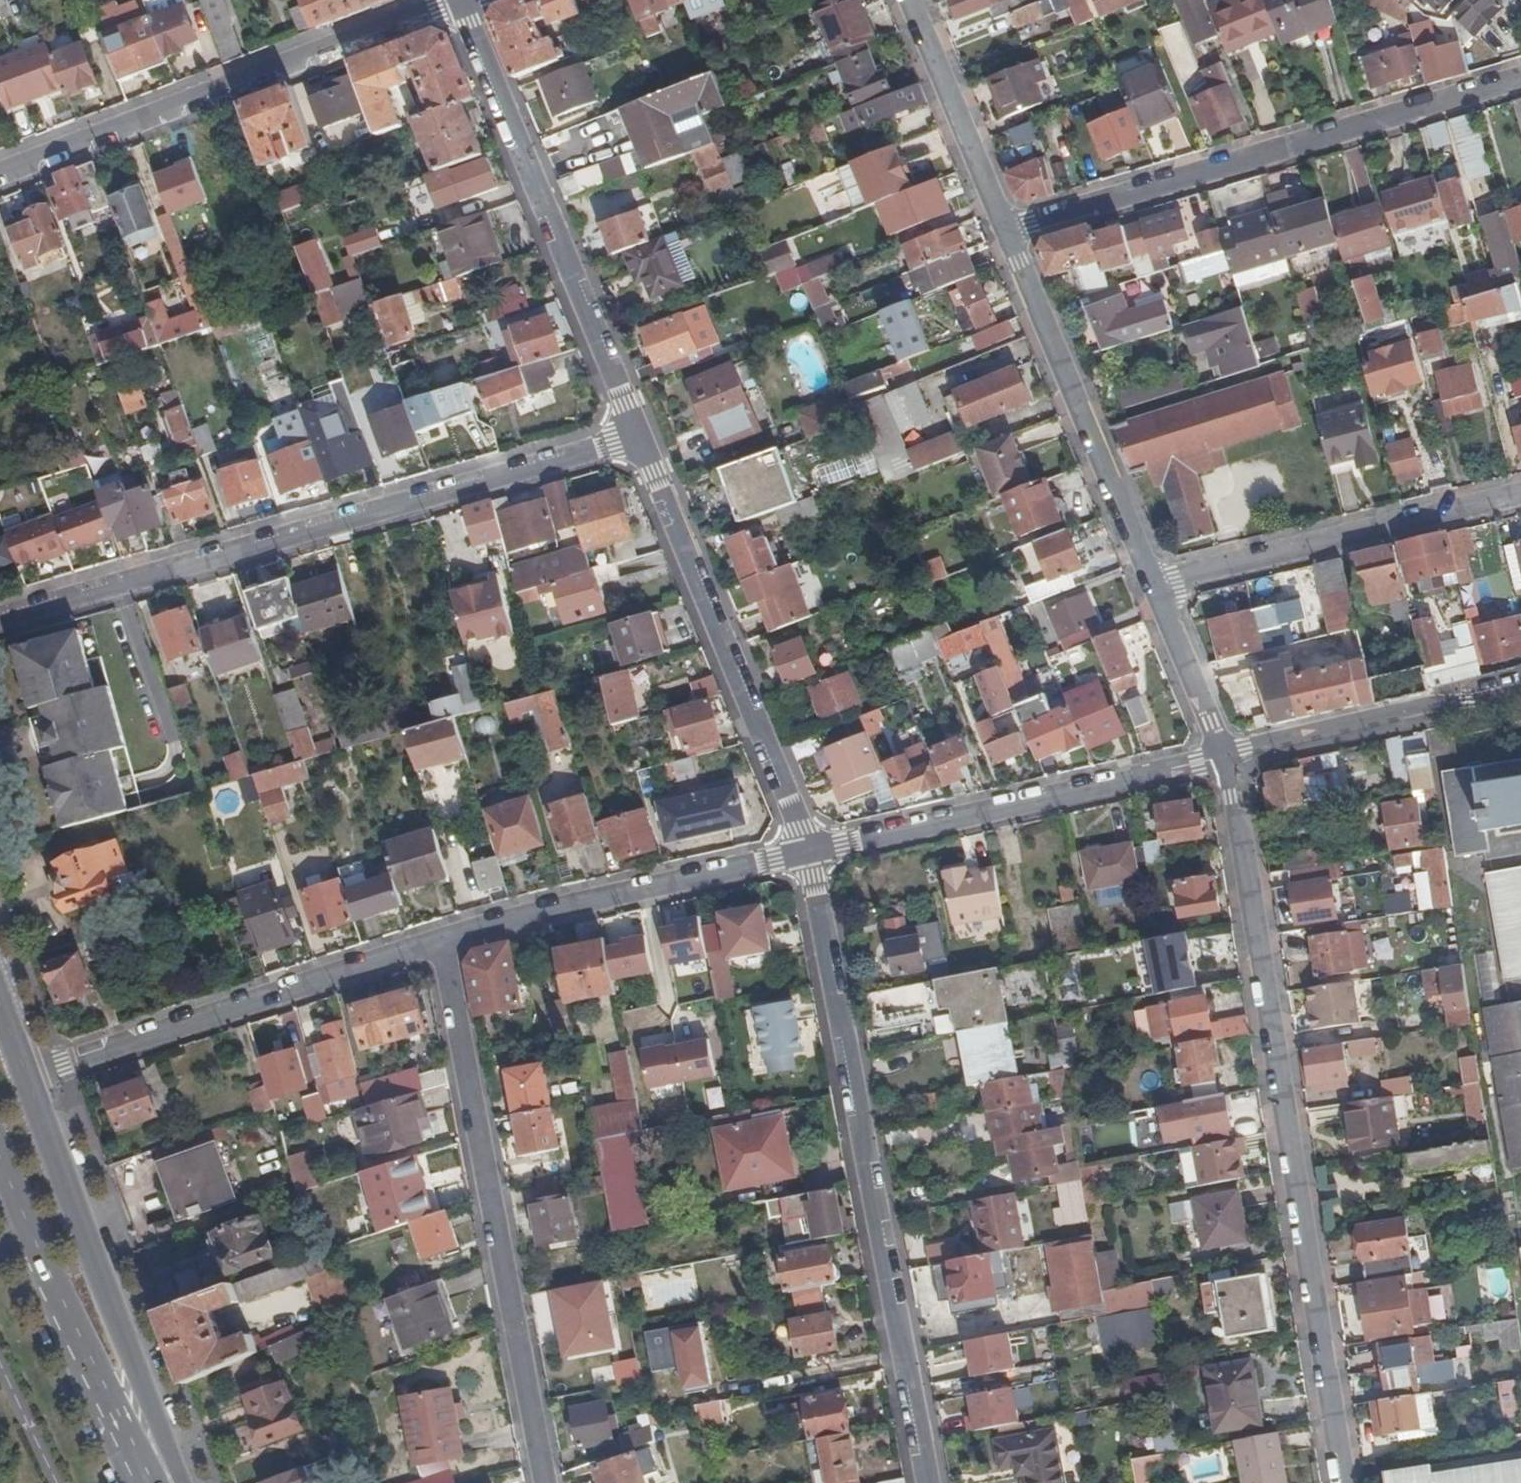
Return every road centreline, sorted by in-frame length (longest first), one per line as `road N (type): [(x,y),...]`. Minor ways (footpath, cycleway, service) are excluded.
road 1 (residential): [(1224,754),(1347,1482)]
road 2 (residential): [(641,435),(0,622)]
road 3 (residential): [(929,1482),(808,851)]
road 4 (residential): [(549,1482),(443,942)]
road 5 (residential): [(1520,74),(1003,234)]
road 6 (residential): [(0,171),(458,0)]
road 7 (residential): [(462,0),(641,435)]
road 8 (residential): [(641,435),(808,851)]
road 9 (residential): [(23,1077),(443,942)]
road 10 (secondary): [(183,1482),(23,1077)]
road 11 (residential): [(808,851),(1224,754)]
road 12 (residential): [(1003,234),(1155,588)]
road 13 (residential): [(1520,496),(1155,588)]
road 14 (residential): [(443,942),(808,851)]
road 15 (secondary): [(0,1151),(126,1428)]
road 16 (residential): [(1224,754),(1520,691)]
road 17 (residential): [(907,0),(1003,234)]
road 18 (residential): [(1155,588),(1224,754)]

